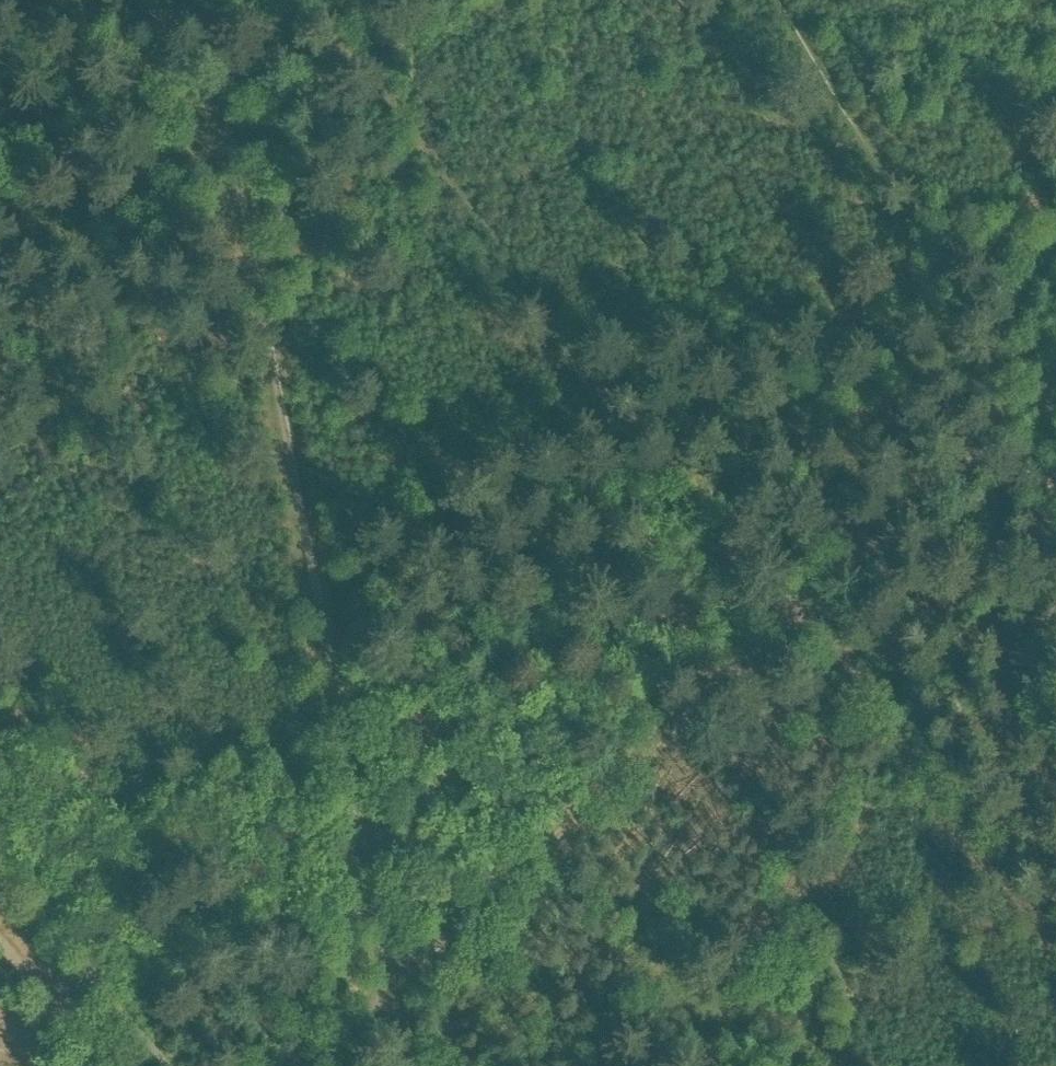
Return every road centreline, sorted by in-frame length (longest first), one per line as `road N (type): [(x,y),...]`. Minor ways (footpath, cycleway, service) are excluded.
road 1 (track): [(1055,943),(298,0)]
road 2 (track): [(410,1065),(207,0)]
road 3 (track): [(310,1065),(1055,373)]
road 4 (track): [(0,944),(105,1065)]

